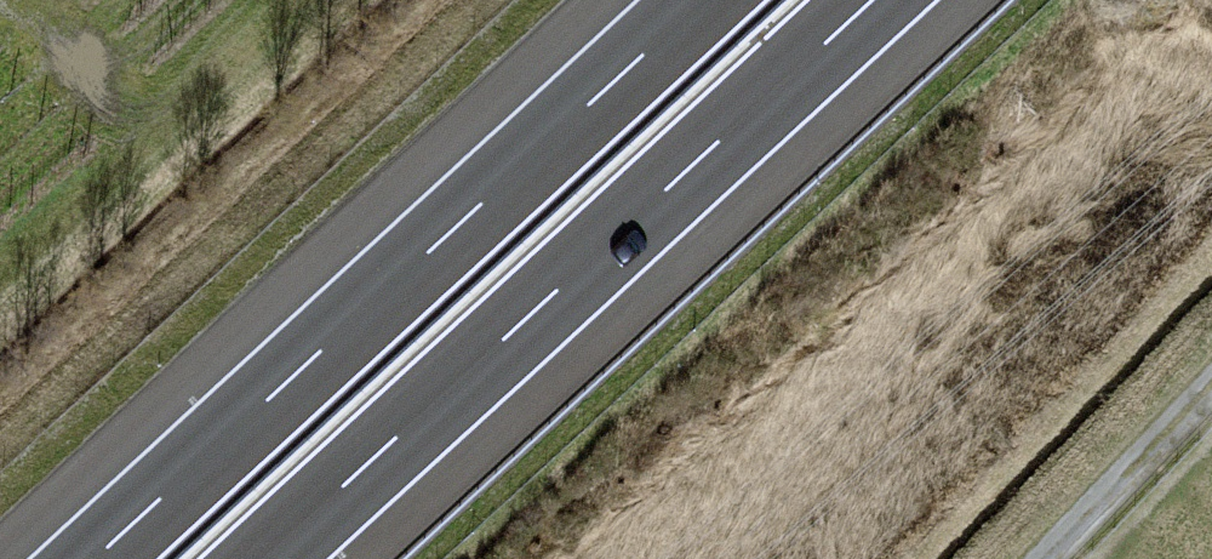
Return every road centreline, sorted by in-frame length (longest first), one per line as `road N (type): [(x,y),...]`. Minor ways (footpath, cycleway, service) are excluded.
road 1 (motorway): [(265,558),(873,0)]
road 2 (motorway): [(701,0),(93,558)]
road 3 (track): [(1211,389),(1049,558)]

